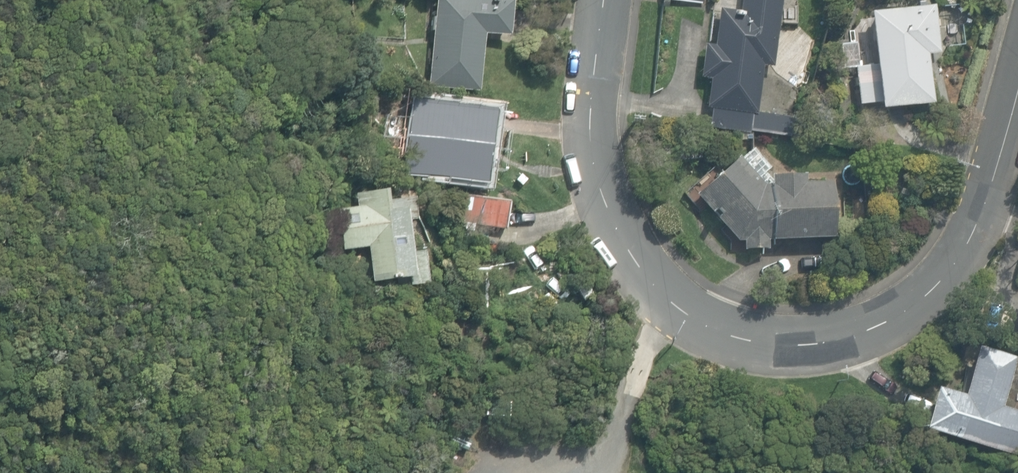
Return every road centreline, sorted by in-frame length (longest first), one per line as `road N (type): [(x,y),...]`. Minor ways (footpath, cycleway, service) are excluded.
road 1 (tertiary): [(605,0),(592,133),(606,193),(626,239),(677,302),(746,335),(782,341),(854,328),(916,303)]
road 2 (tertiary): [(1017,89),(969,240),(916,303)]

